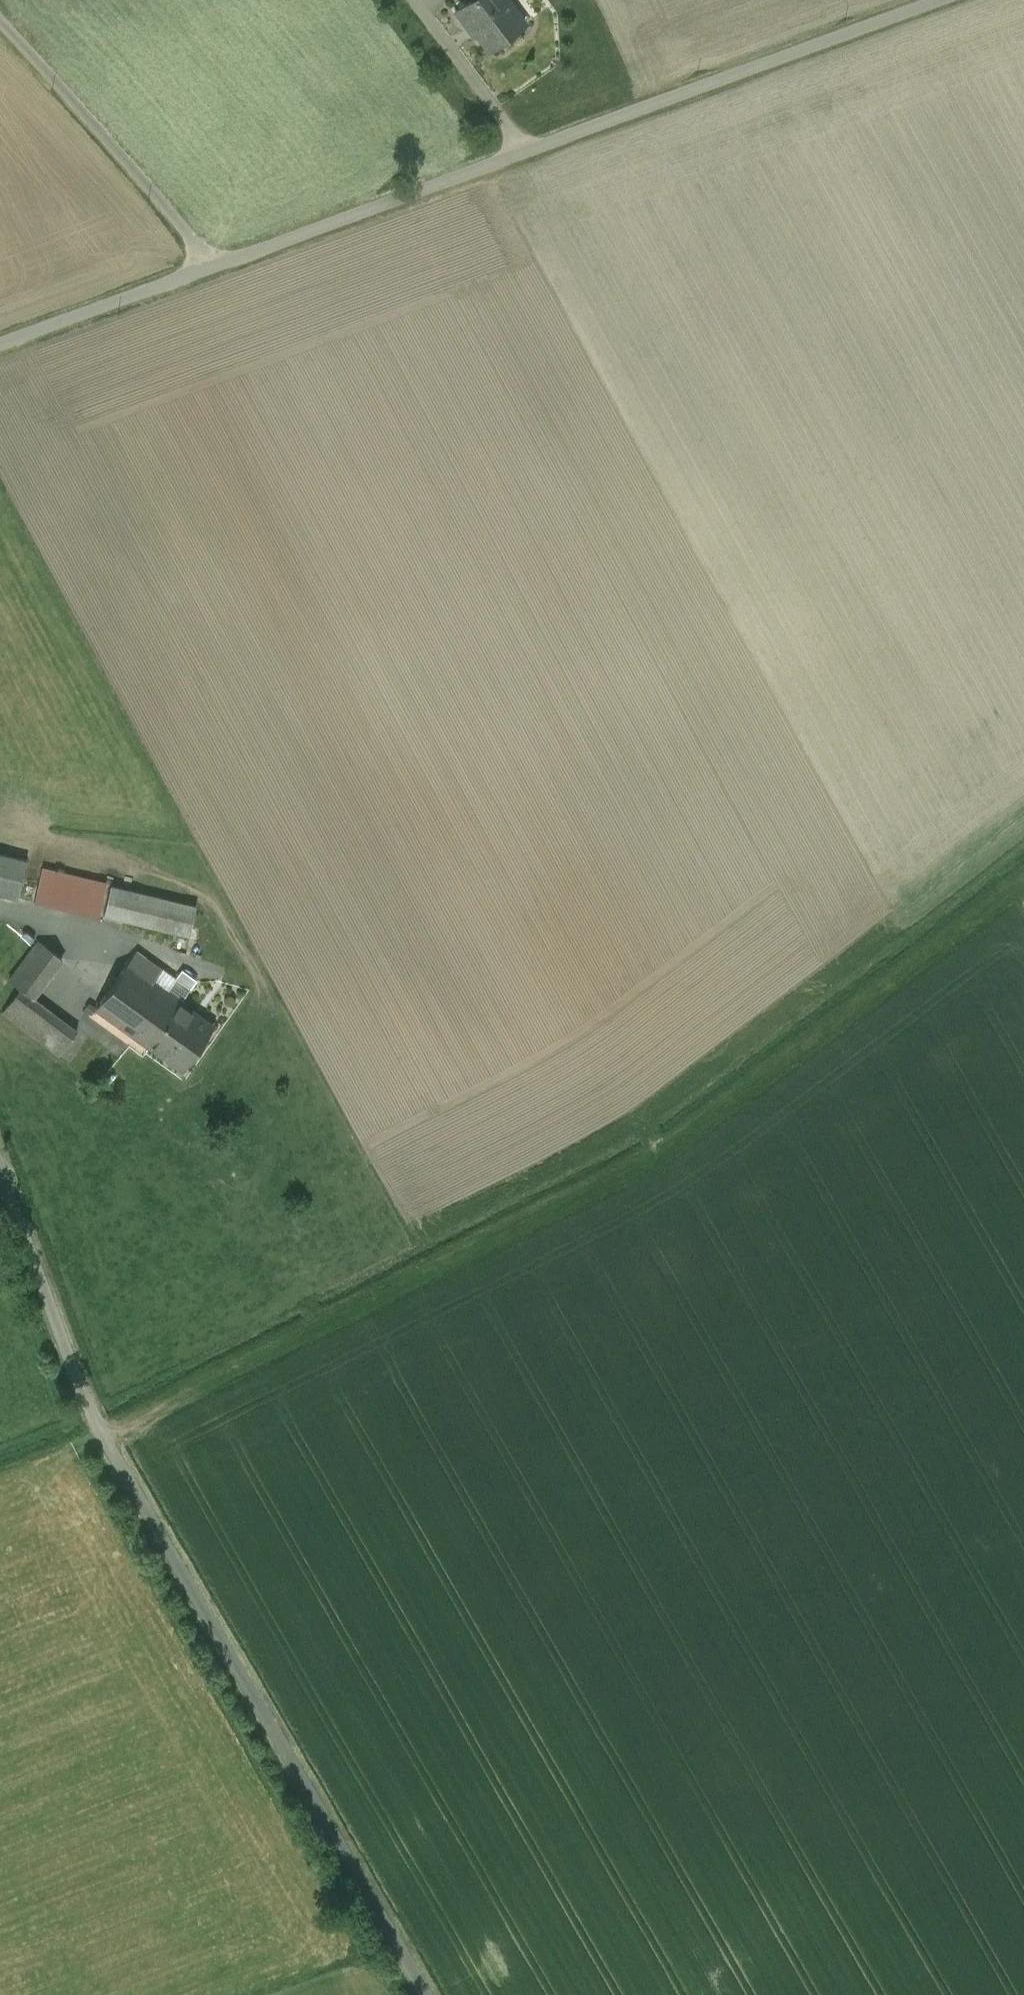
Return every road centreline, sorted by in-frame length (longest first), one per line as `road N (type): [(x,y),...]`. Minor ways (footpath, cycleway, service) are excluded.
road 1 (unclassified): [(940,0),(0,342)]
road 2 (unclassified): [(0,1169),(92,1413),(425,1994)]

